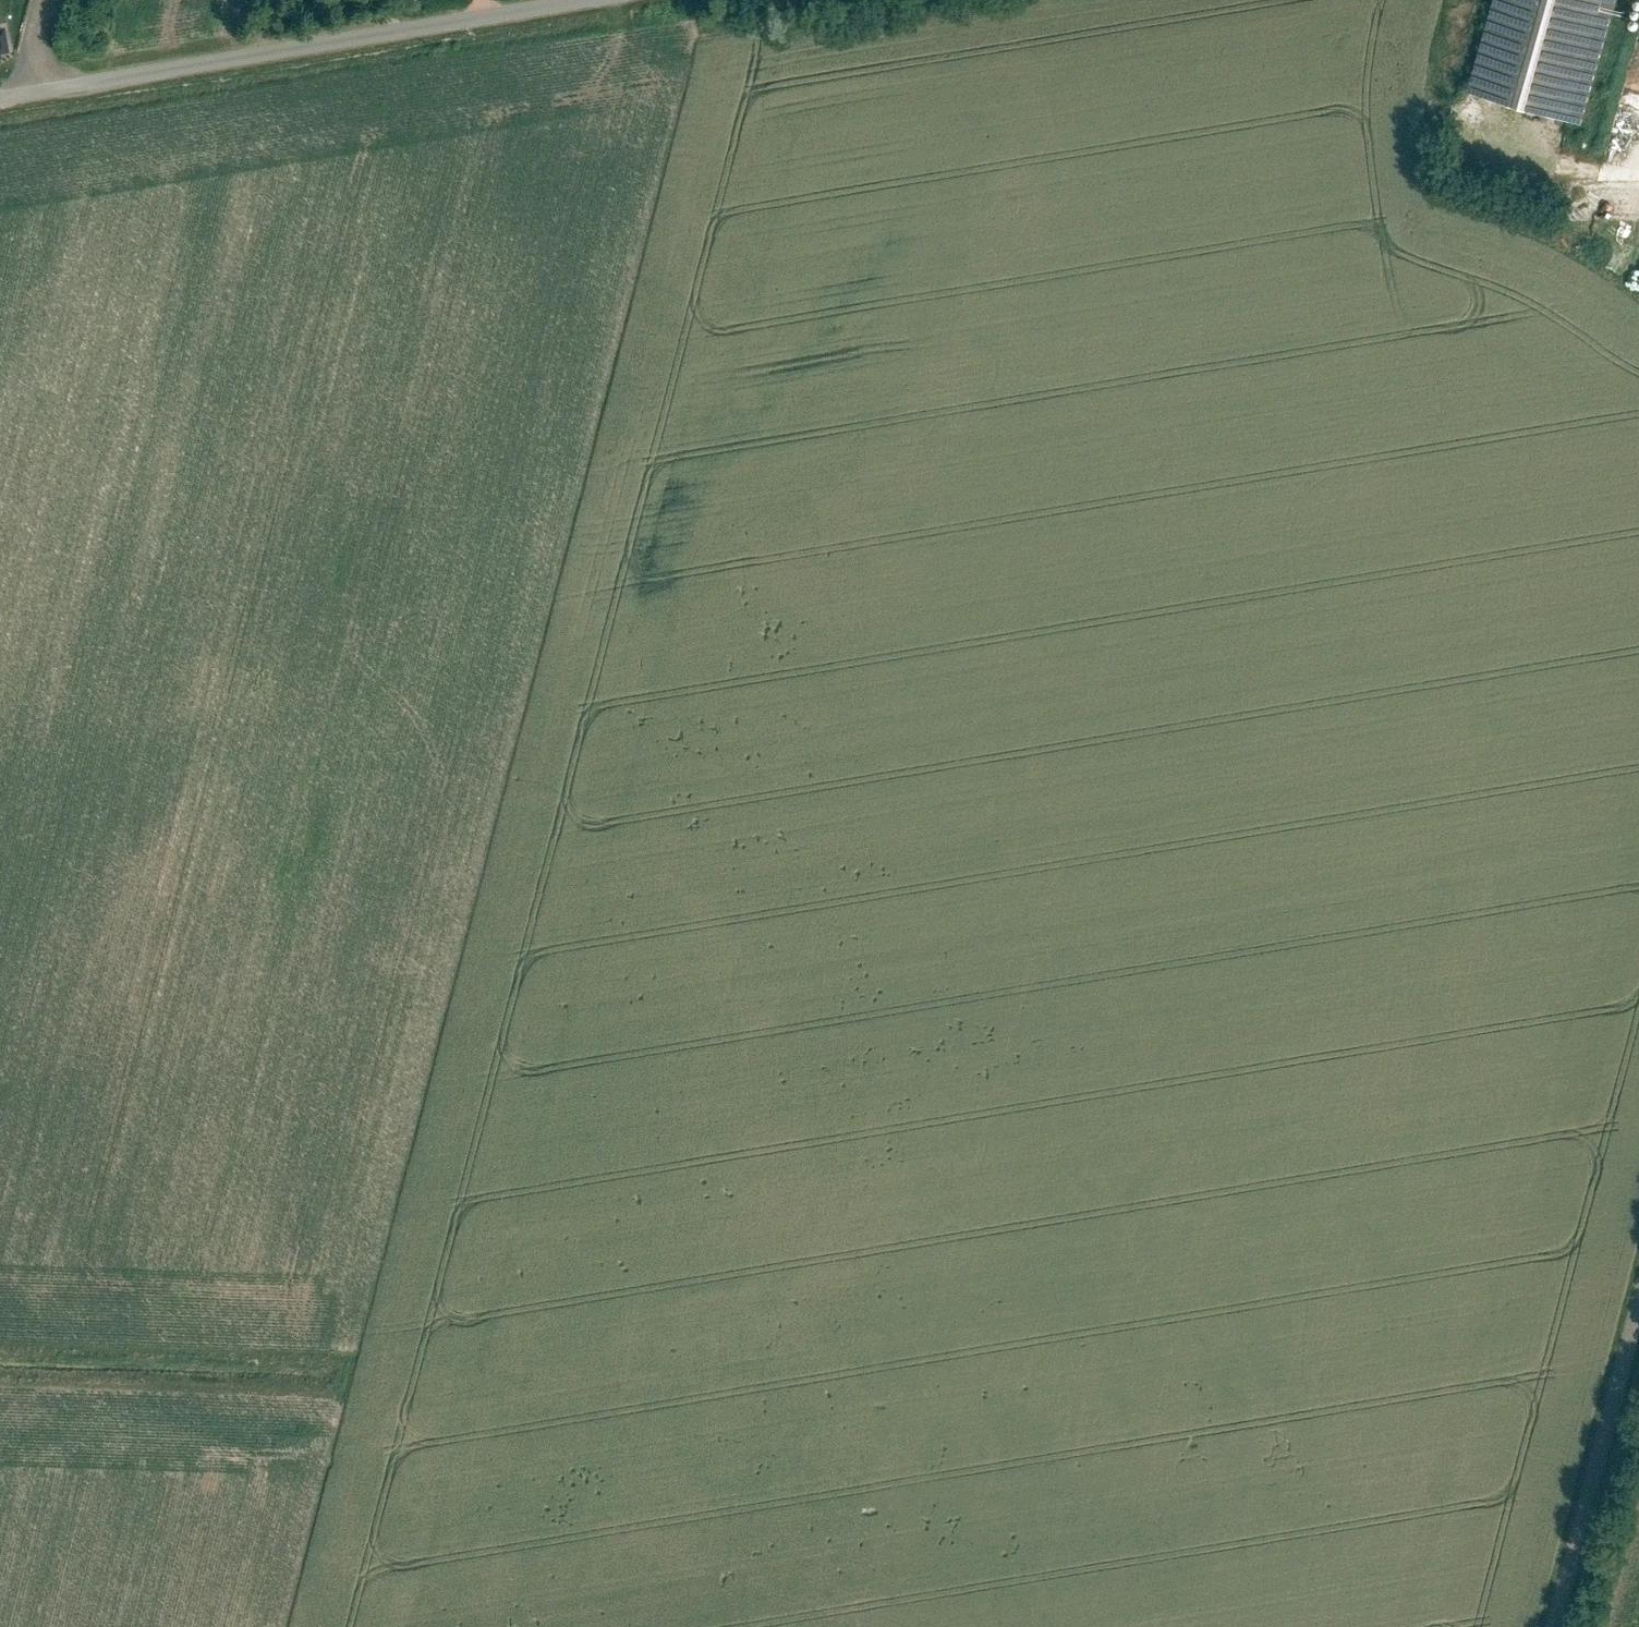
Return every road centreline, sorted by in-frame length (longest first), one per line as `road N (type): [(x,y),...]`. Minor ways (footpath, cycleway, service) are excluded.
road 1 (unclassified): [(0,97),(615,0)]
road 2 (track): [(1638,1305),(1556,1626)]

